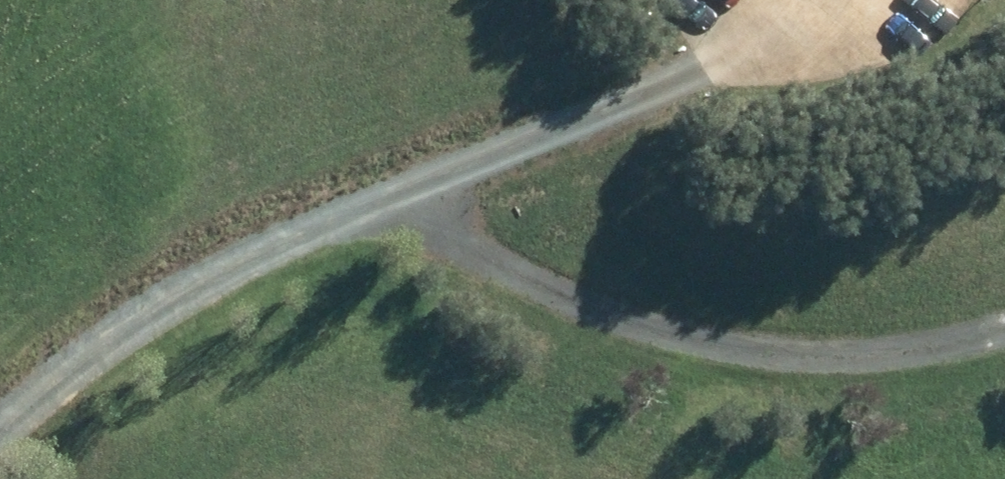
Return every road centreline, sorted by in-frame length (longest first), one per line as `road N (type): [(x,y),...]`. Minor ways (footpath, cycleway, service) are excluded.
road 1 (track): [(0,434),(166,293),(707,67),(803,0)]
road 2 (track): [(380,203),(575,301),(757,354),(1004,313)]

